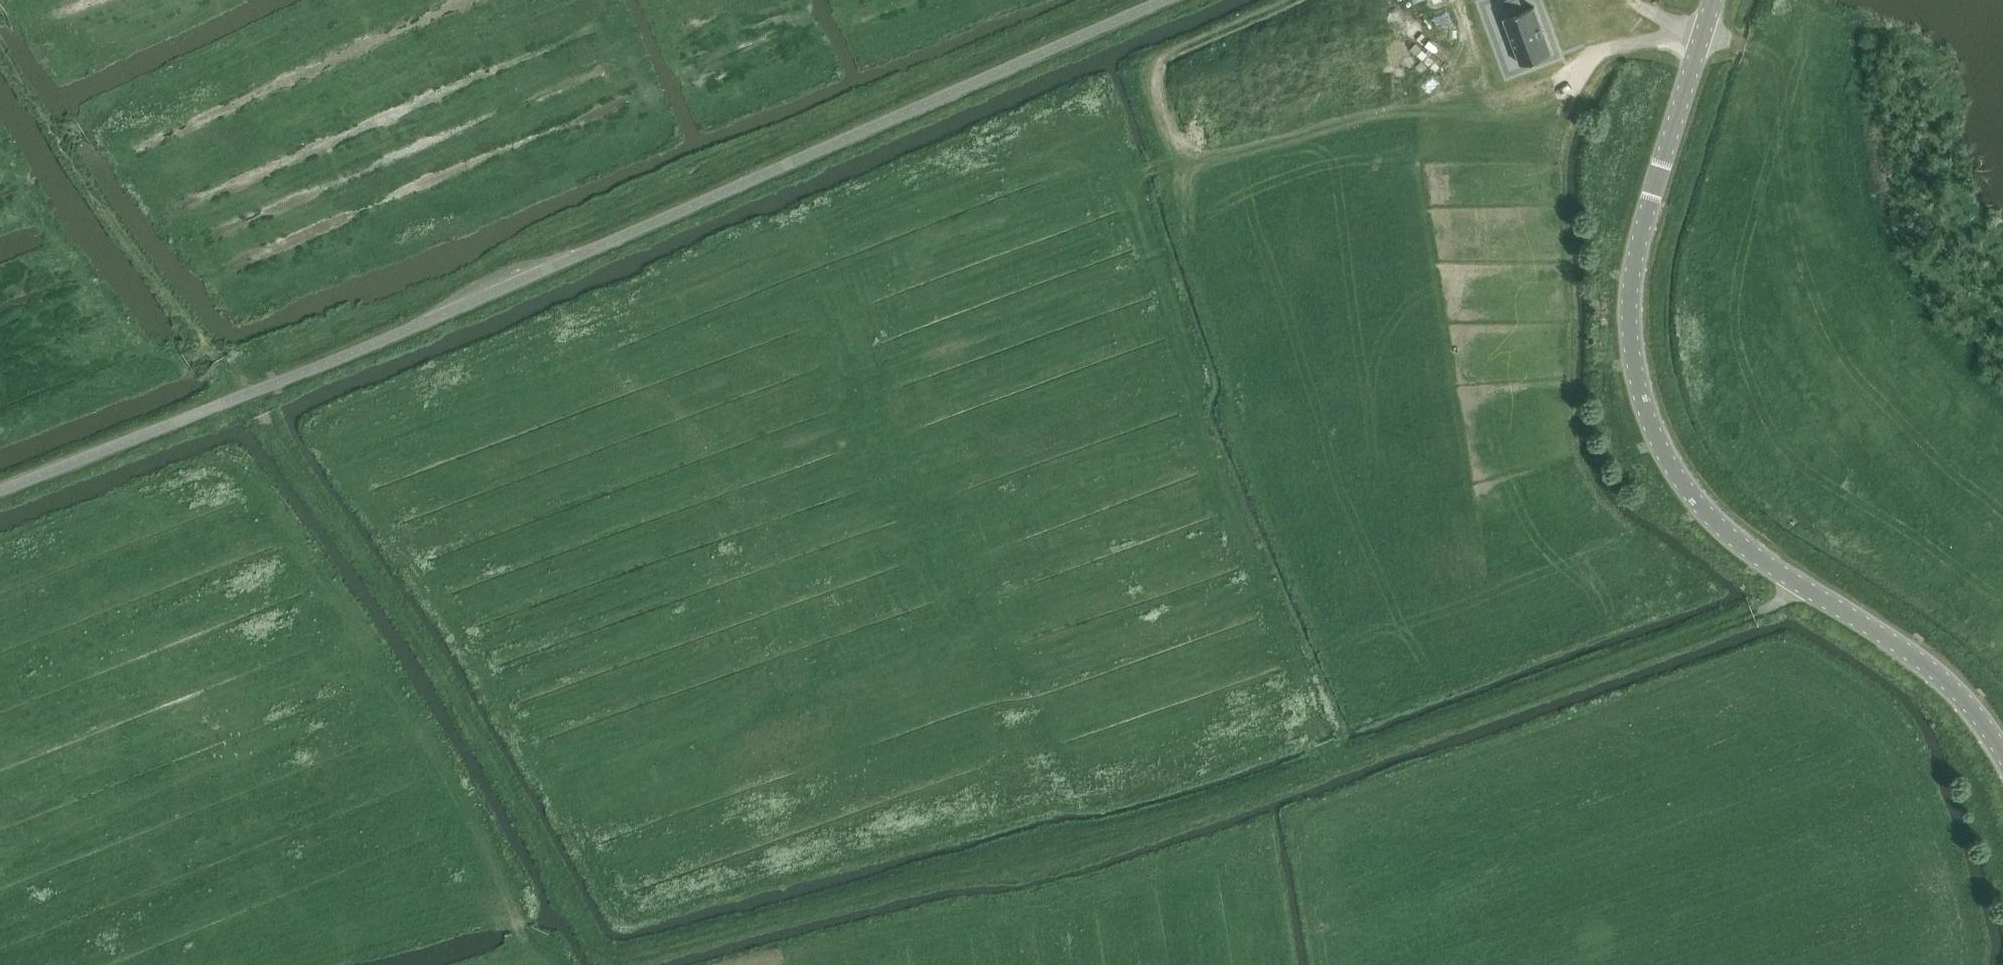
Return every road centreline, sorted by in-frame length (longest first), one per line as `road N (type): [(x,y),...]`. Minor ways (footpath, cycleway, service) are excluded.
road 1 (unclassified): [(2002,752),(1927,663),(1722,527),(1688,490),(1652,427),(1632,347),(1634,267),(1714,0)]

